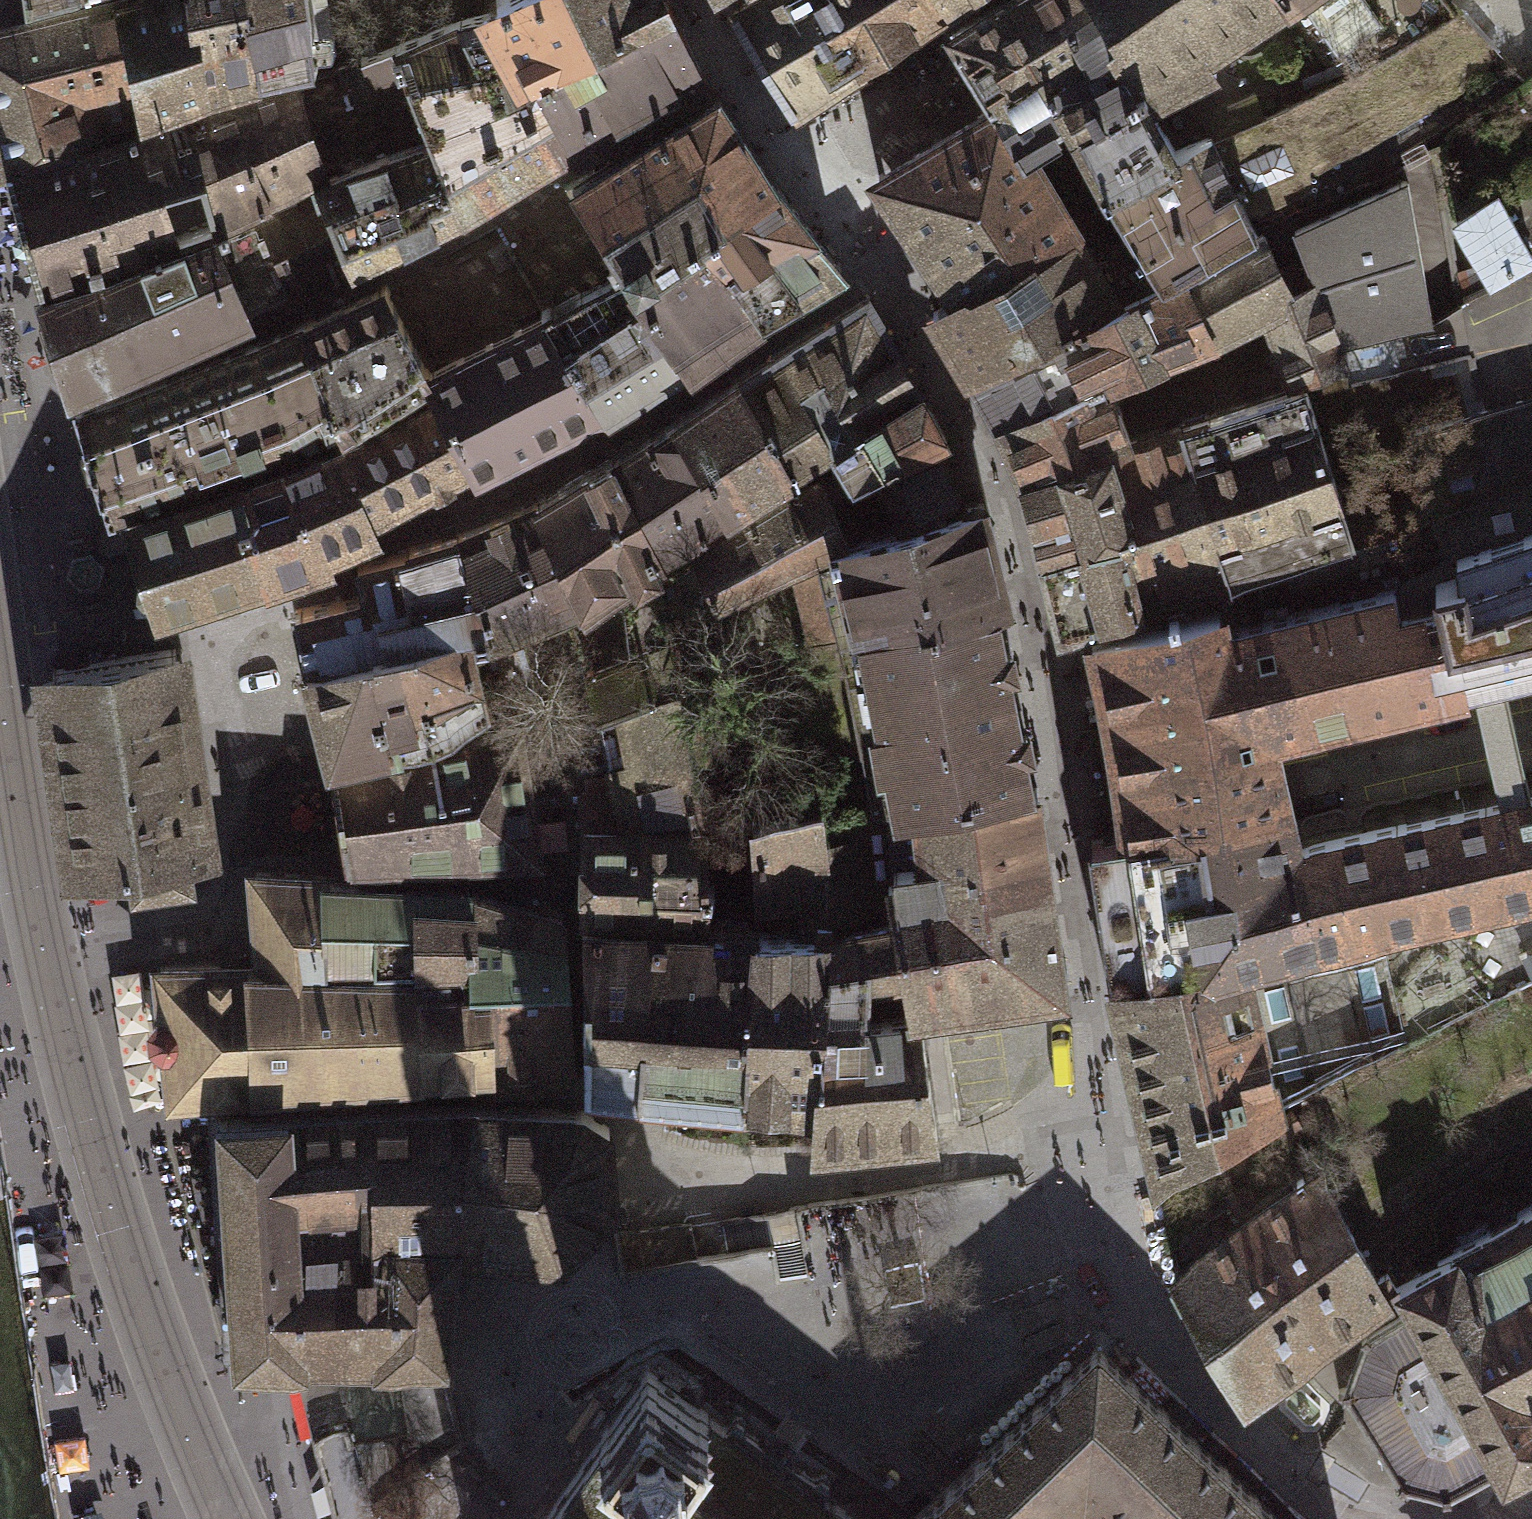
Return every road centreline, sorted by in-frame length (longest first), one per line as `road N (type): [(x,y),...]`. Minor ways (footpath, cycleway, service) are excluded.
road 1 (residential): [(226,1518),(142,1312),(83,1121)]
road 2 (residential): [(39,924),(0,673)]
road 3 (residential): [(83,1121),(39,924)]

